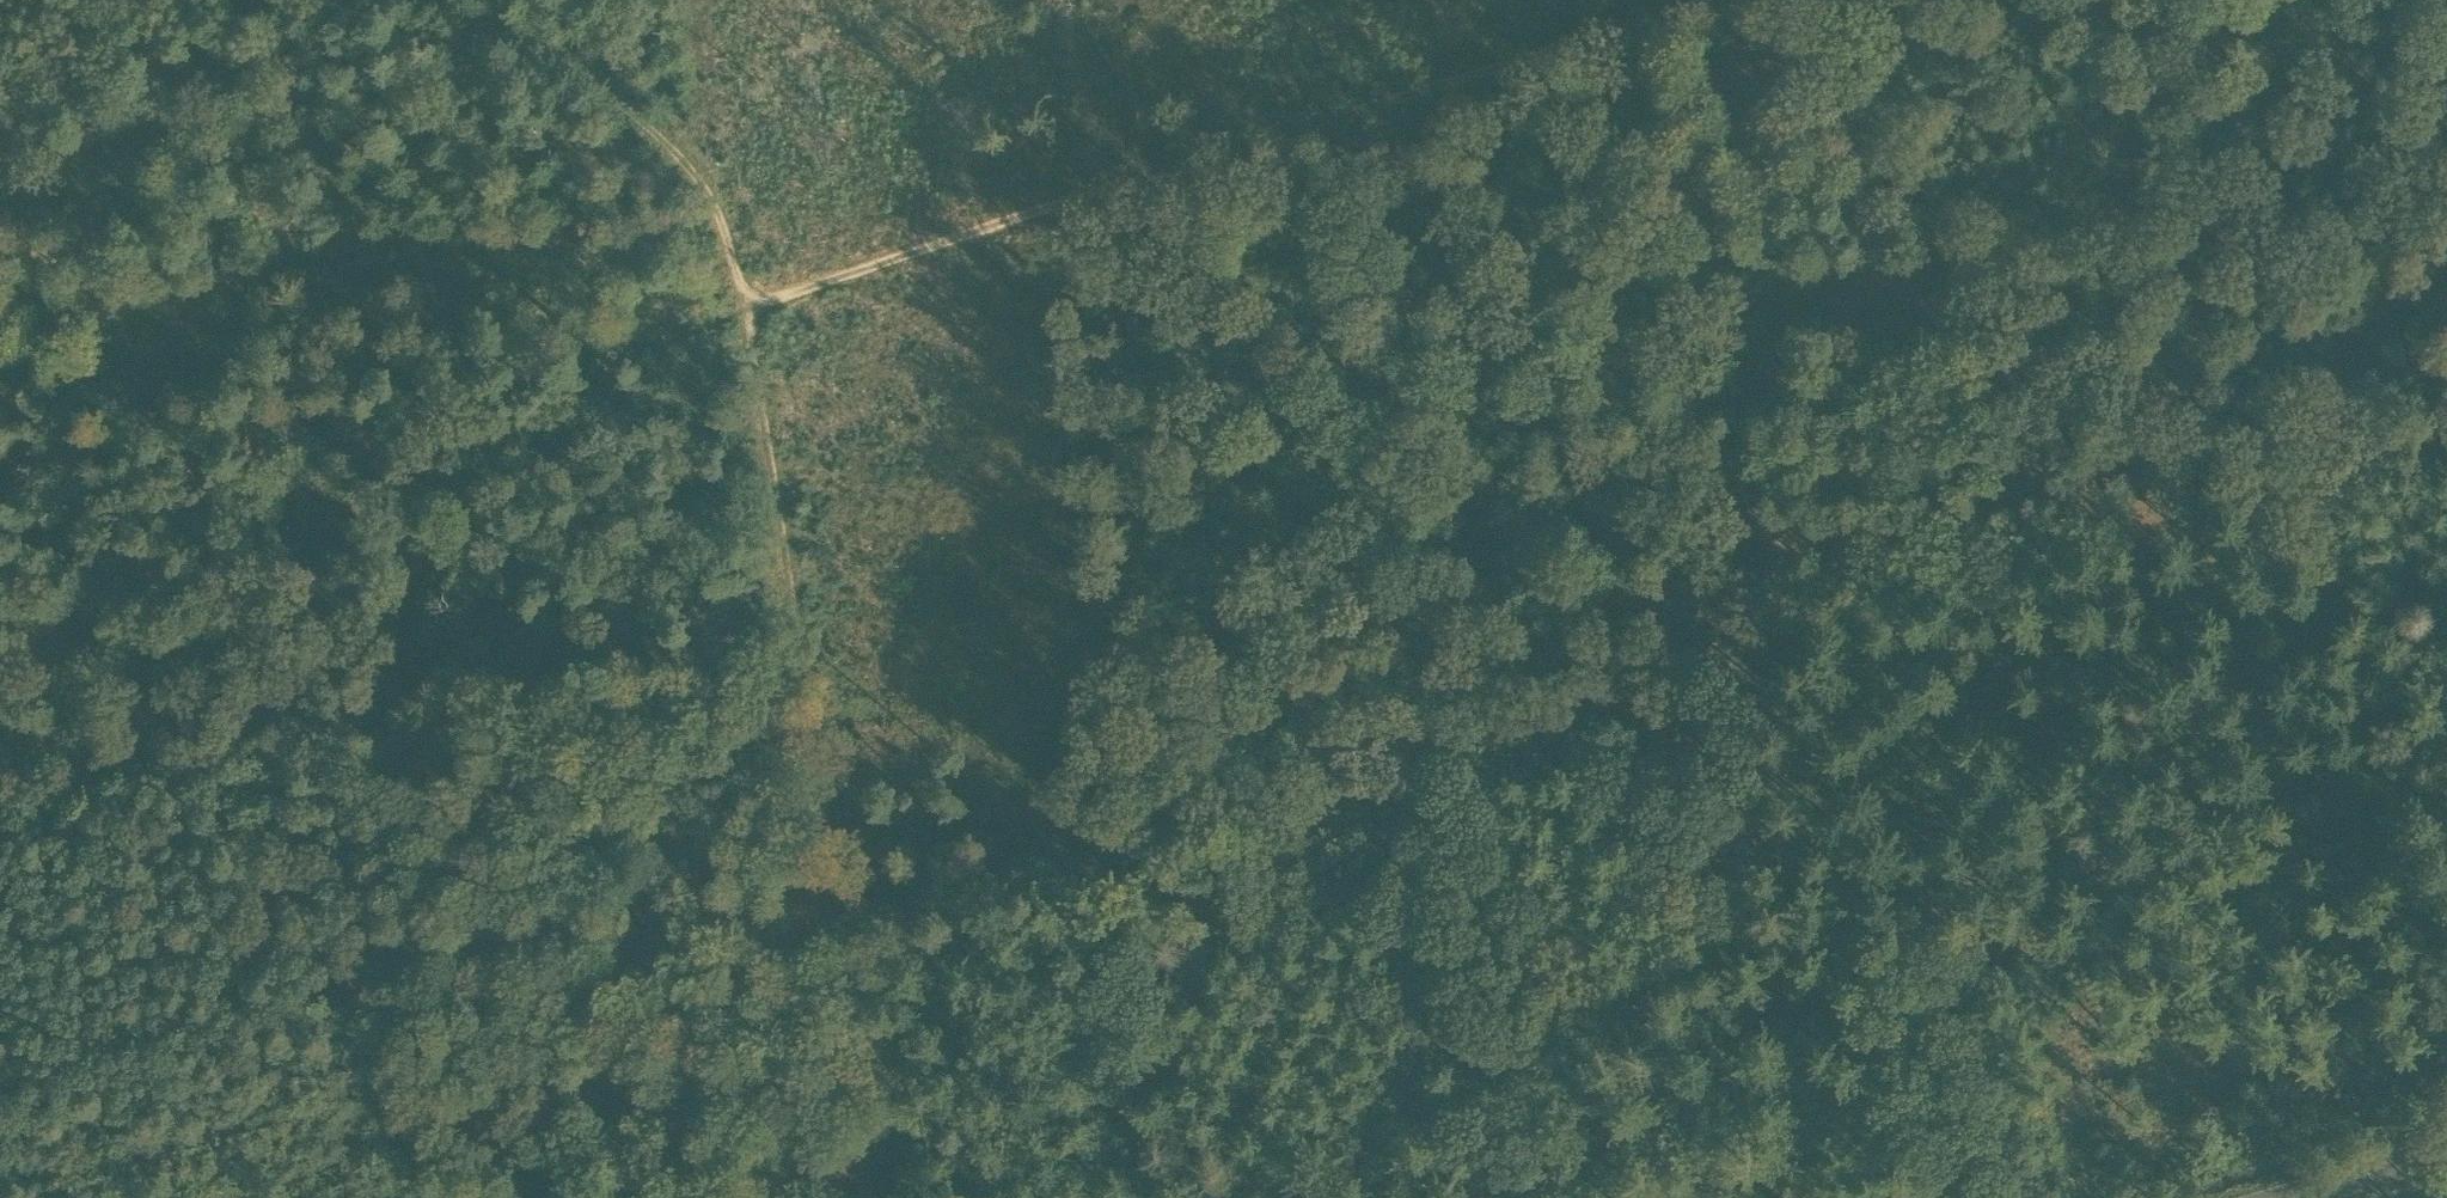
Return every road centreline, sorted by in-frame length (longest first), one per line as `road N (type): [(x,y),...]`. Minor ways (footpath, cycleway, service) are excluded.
road 1 (track): [(440,0),(611,96),(679,155),(720,216),(744,309),(883,1197)]
road 2 (track): [(744,309),(1709,0)]
road 3 (track): [(2120,0),(2258,474),(2360,772)]
road 4 (track): [(744,309),(310,403)]
road 5 (secondary): [(2295,1197),(2446,1151)]

